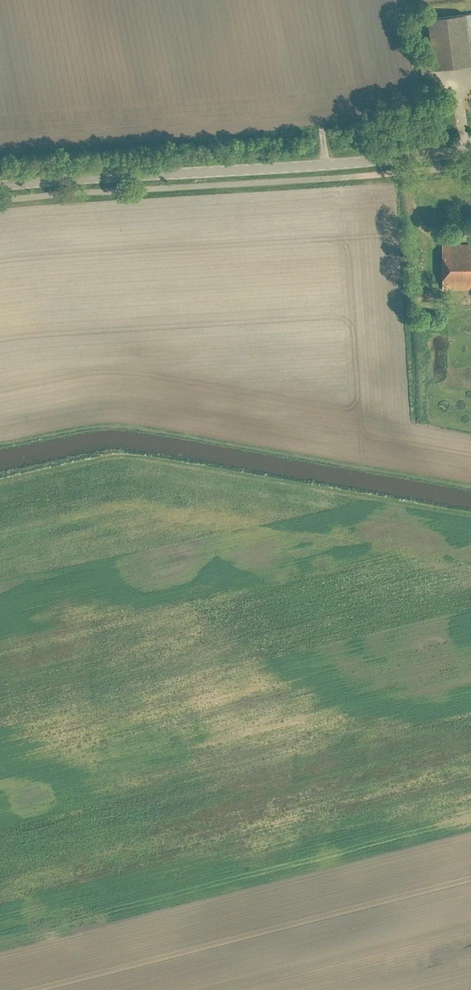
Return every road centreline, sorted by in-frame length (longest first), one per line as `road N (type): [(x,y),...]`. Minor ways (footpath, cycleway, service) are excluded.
road 1 (secondary): [(0,189),(470,151)]

